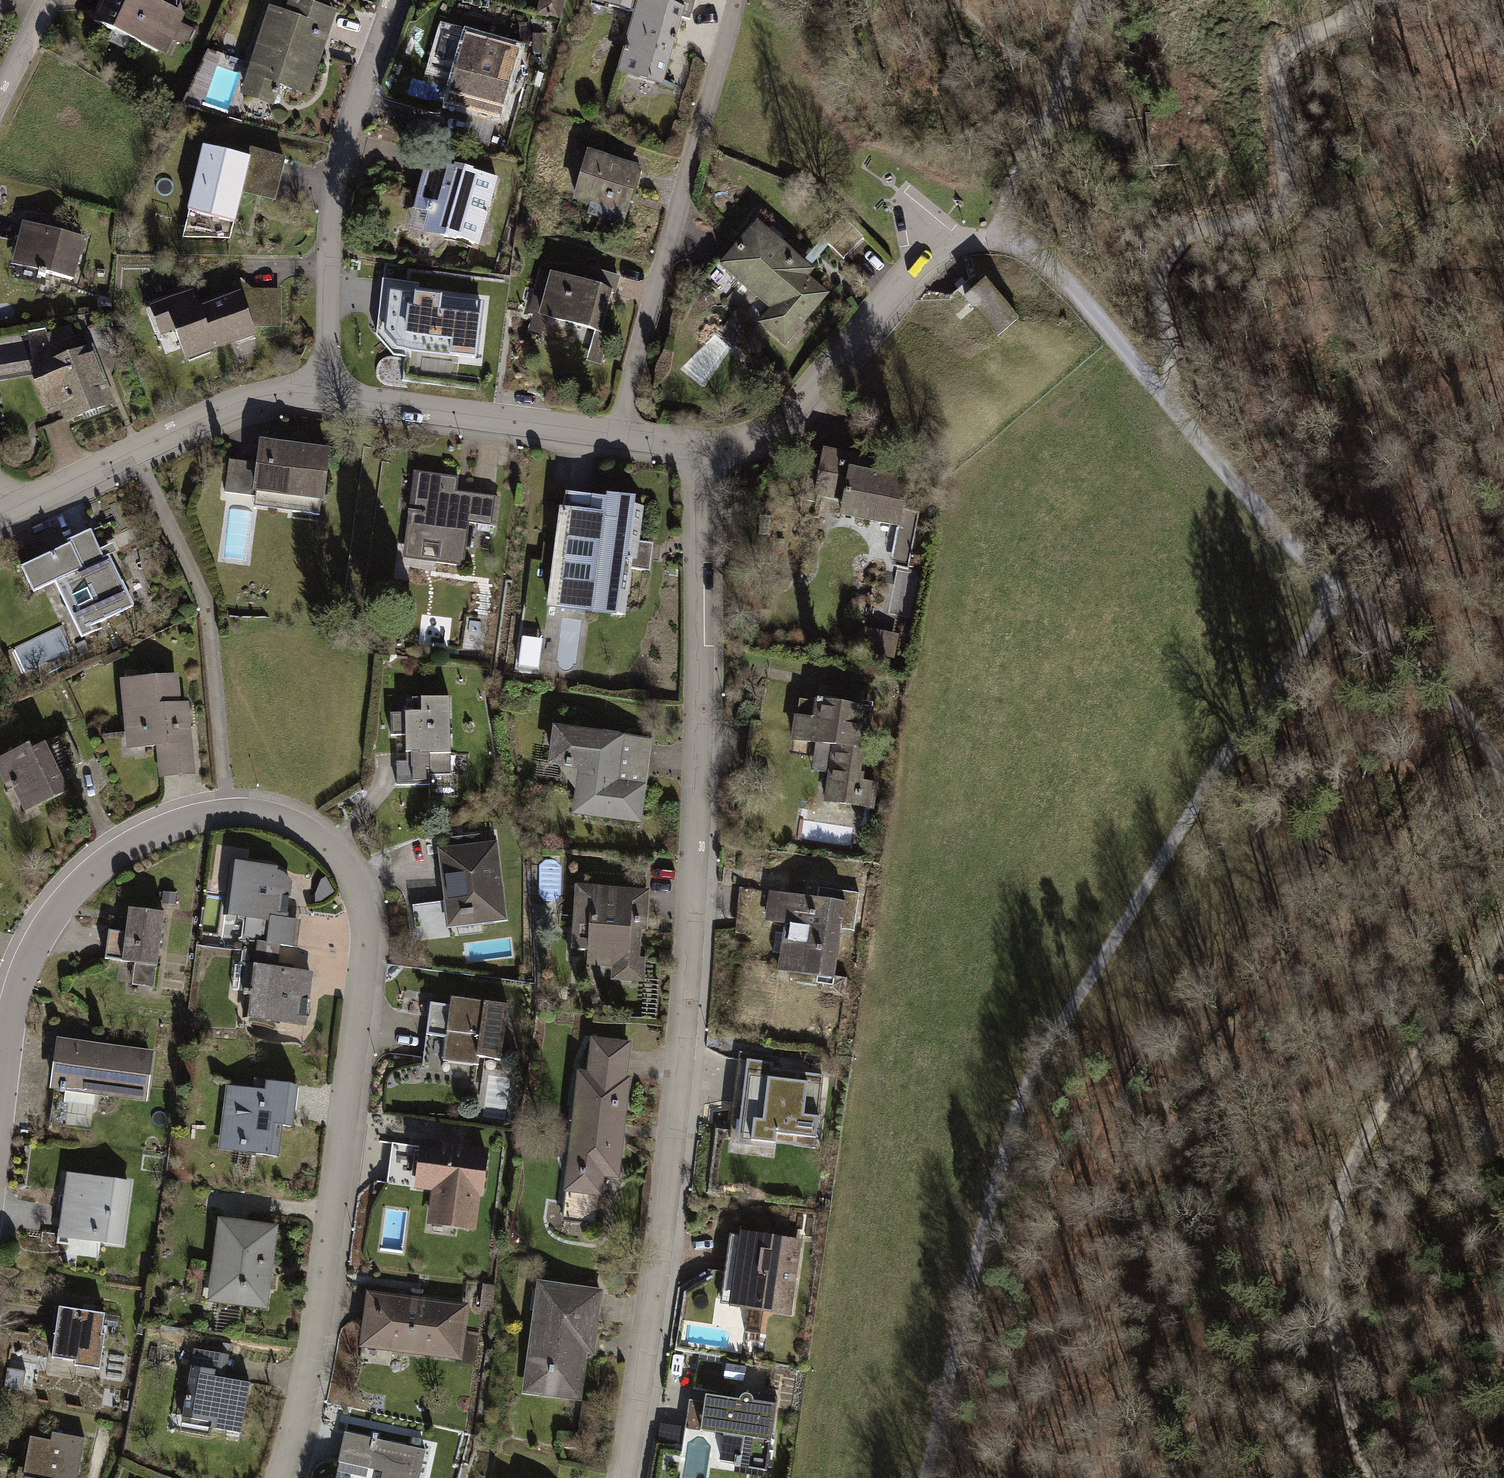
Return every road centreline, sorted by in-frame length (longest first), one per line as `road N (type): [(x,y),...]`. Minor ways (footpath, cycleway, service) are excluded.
road 1 (residential): [(0,1125),(28,961),(52,922),(105,868),(144,839),(199,821),(281,823),(318,842),(357,895),(365,979),(308,1390),(283,1477)]
road 2 (residential): [(700,447),(689,957),(658,1244),(621,1477)]
road 3 (track): [(1327,582),(1043,1057),(1003,1163),(930,1477)]
road 4 (track): [(1503,935),(1364,1137),(1334,1227),(1333,1324),(1347,1408),(1377,1477)]
road 5 (residential): [(319,395),(334,196),(393,0)]
road 6 (residential): [(319,395),(700,447)]
road 7 (residential): [(1,520),(245,407),(277,396),(319,395)]
road 8 (residential): [(700,447),(769,430),(802,403),(930,241)]
road 9 (track): [(1327,582),(1488,732),(1503,775)]
road 10 (track): [(993,235),(1071,294),(1180,414)]
road 11 (track): [(1180,414),(1327,582)]
road 12 (track): [(993,235),(1068,78)]

